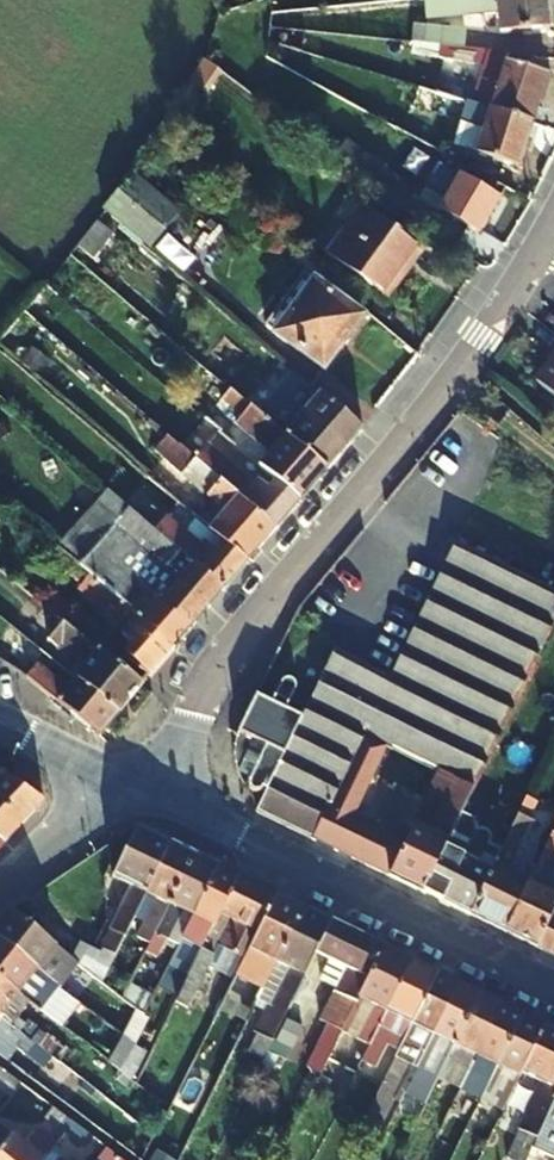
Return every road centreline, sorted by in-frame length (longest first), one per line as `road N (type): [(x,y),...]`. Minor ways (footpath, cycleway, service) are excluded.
road 1 (residential): [(162,799),(207,697),(247,633),(455,373),(552,224)]
road 2 (residential): [(553,986),(162,799)]
road 3 (residential): [(0,889),(112,777)]
road 4 (residential): [(0,722),(112,777)]

